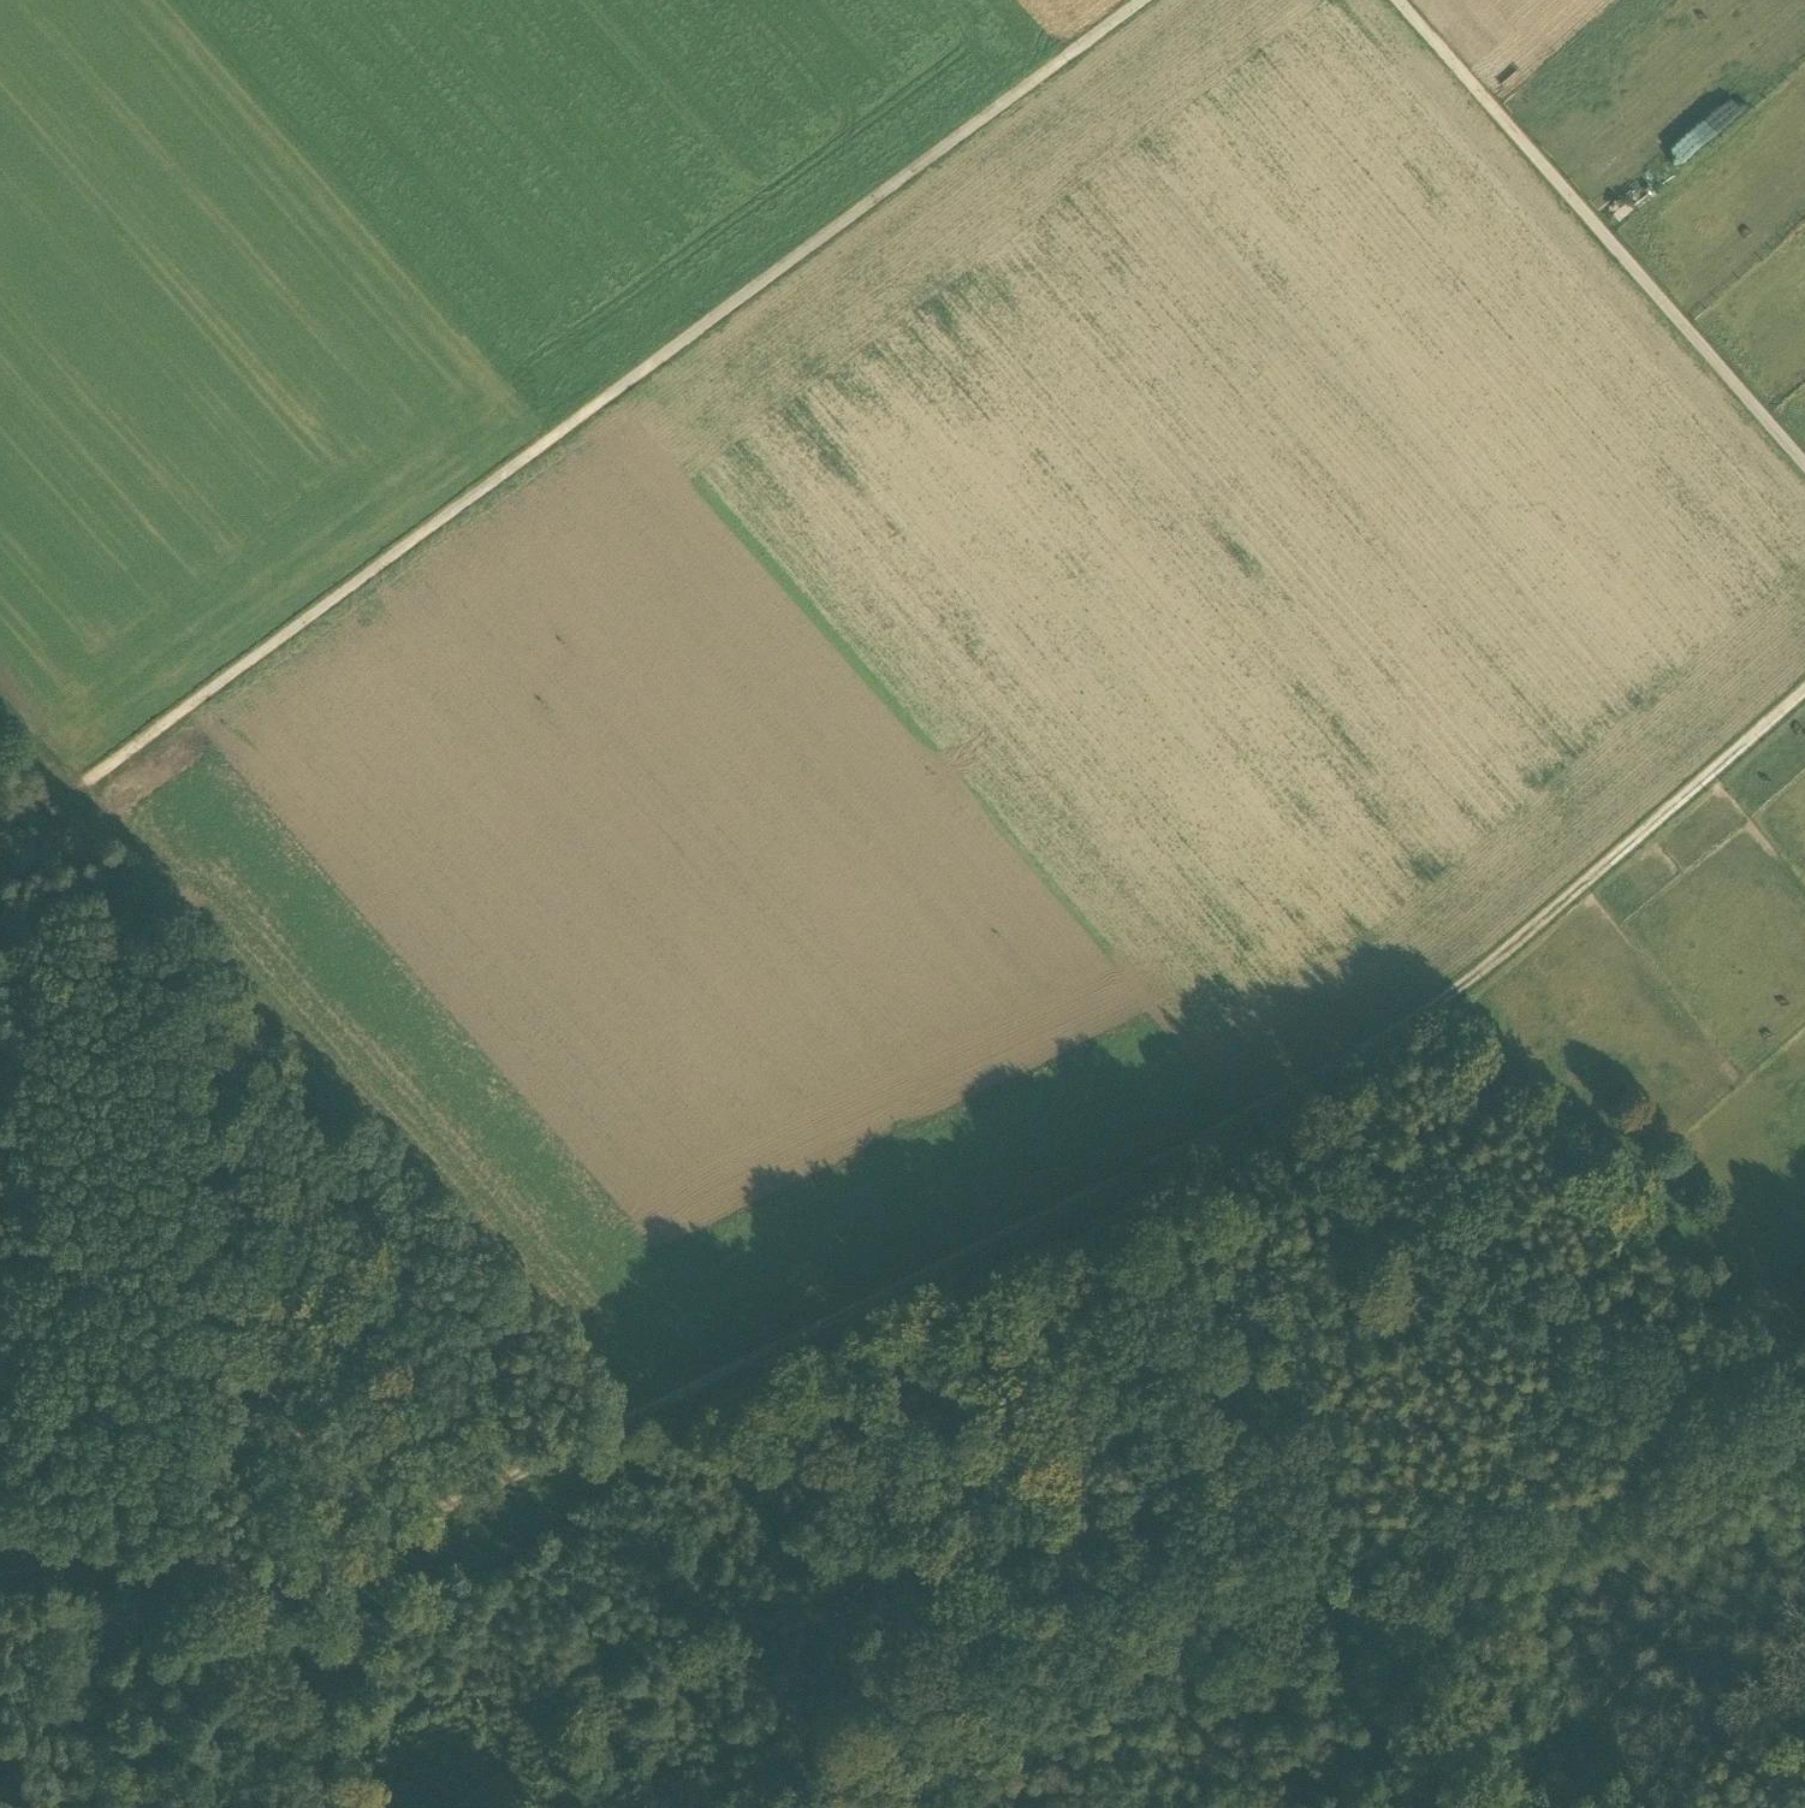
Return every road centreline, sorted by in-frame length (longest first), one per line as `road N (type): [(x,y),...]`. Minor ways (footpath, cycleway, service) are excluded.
road 1 (track): [(0,1571),(314,1561),(620,1424),(1178,1151),(1462,988),(1804,686)]
road 2 (track): [(1144,0),(68,792)]
road 3 (track): [(1804,460),(1398,0)]
road 4 (track): [(338,1807),(264,1561)]

